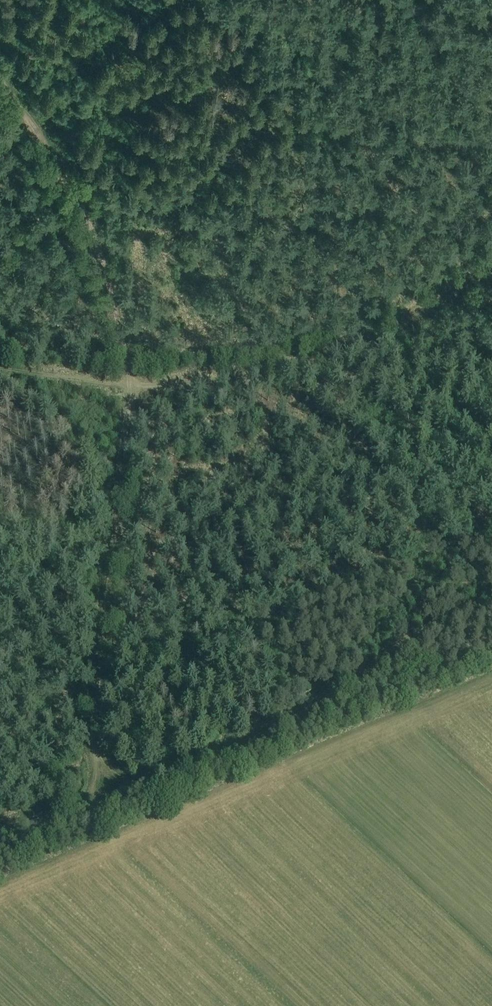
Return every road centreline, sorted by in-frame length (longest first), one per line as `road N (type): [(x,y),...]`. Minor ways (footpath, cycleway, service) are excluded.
road 1 (track): [(491,595),(273,728),(115,790)]
road 2 (track): [(115,790),(91,742),(92,709),(131,386)]
road 3 (track): [(131,386),(294,361),(345,342),(491,260)]
road 4 (track): [(131,386),(113,303),(62,182),(0,84)]
road 5 (track): [(0,370),(131,386)]

